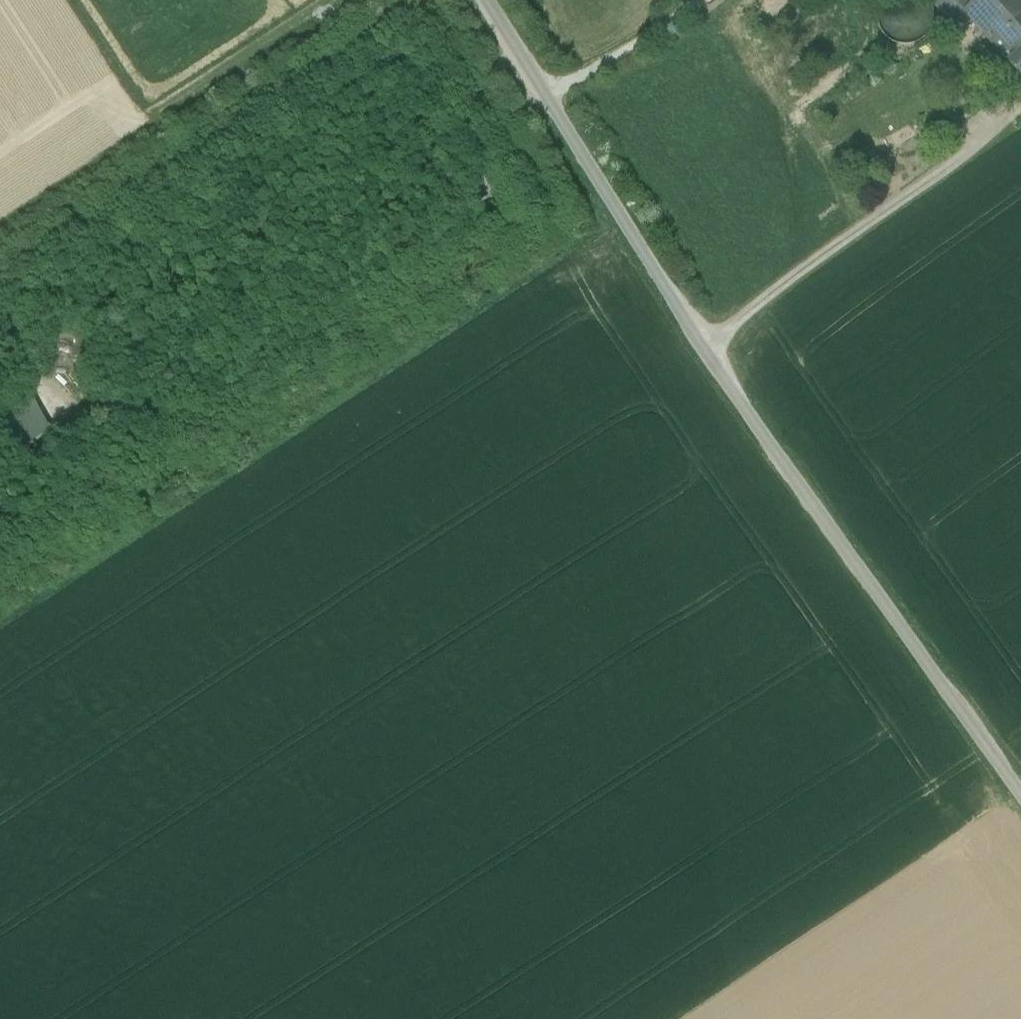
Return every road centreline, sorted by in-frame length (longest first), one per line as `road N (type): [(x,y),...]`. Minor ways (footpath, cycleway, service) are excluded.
road 1 (unclassified): [(483,0),(708,358),(1020,786)]

